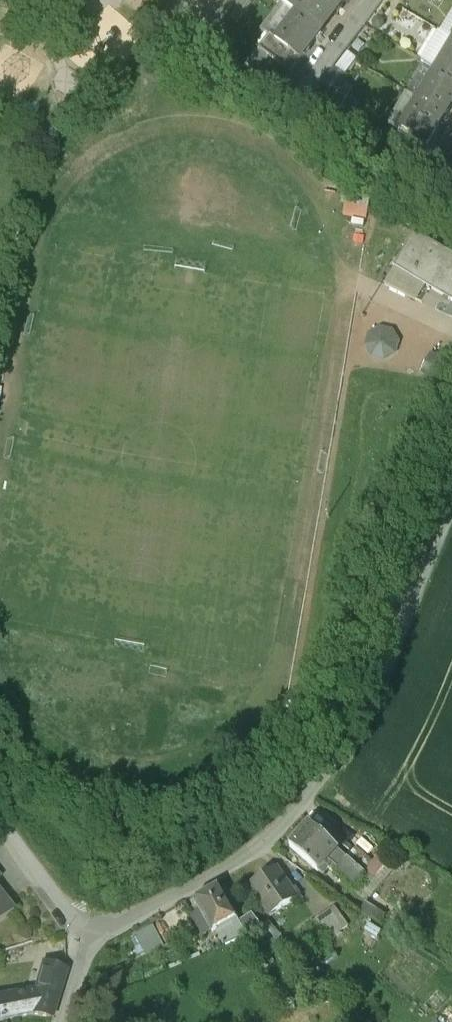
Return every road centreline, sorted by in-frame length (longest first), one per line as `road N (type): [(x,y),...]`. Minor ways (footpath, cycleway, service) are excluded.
road 1 (residential): [(451,505),(362,706),(266,842),(99,938)]
road 2 (residential): [(7,831),(99,938)]
road 3 (residential): [(368,0),(289,106)]

